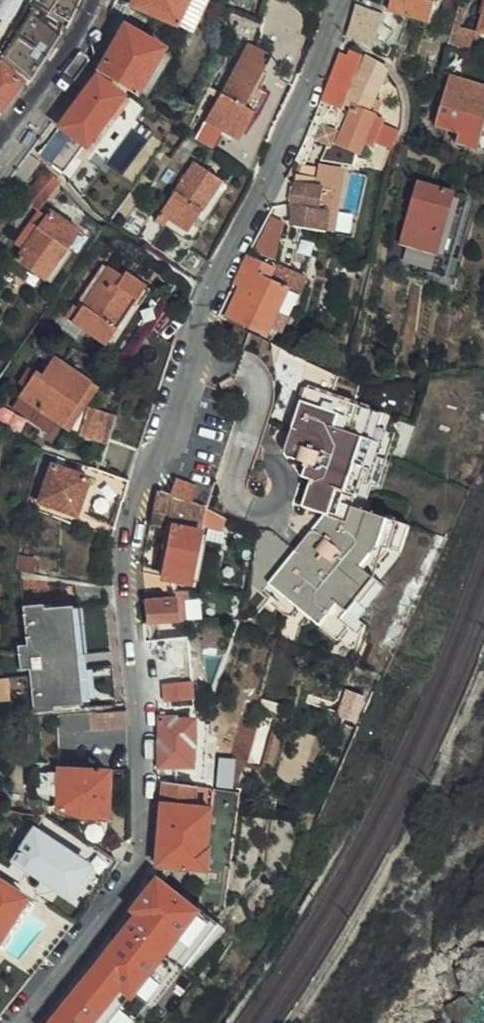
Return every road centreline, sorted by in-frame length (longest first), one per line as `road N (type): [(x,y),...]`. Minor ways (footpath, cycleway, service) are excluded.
road 1 (residential): [(336,0),(209,291),(124,544),(124,611),(138,709),(134,868),(13,1022)]
road 2 (primary): [(103,0),(0,151)]

